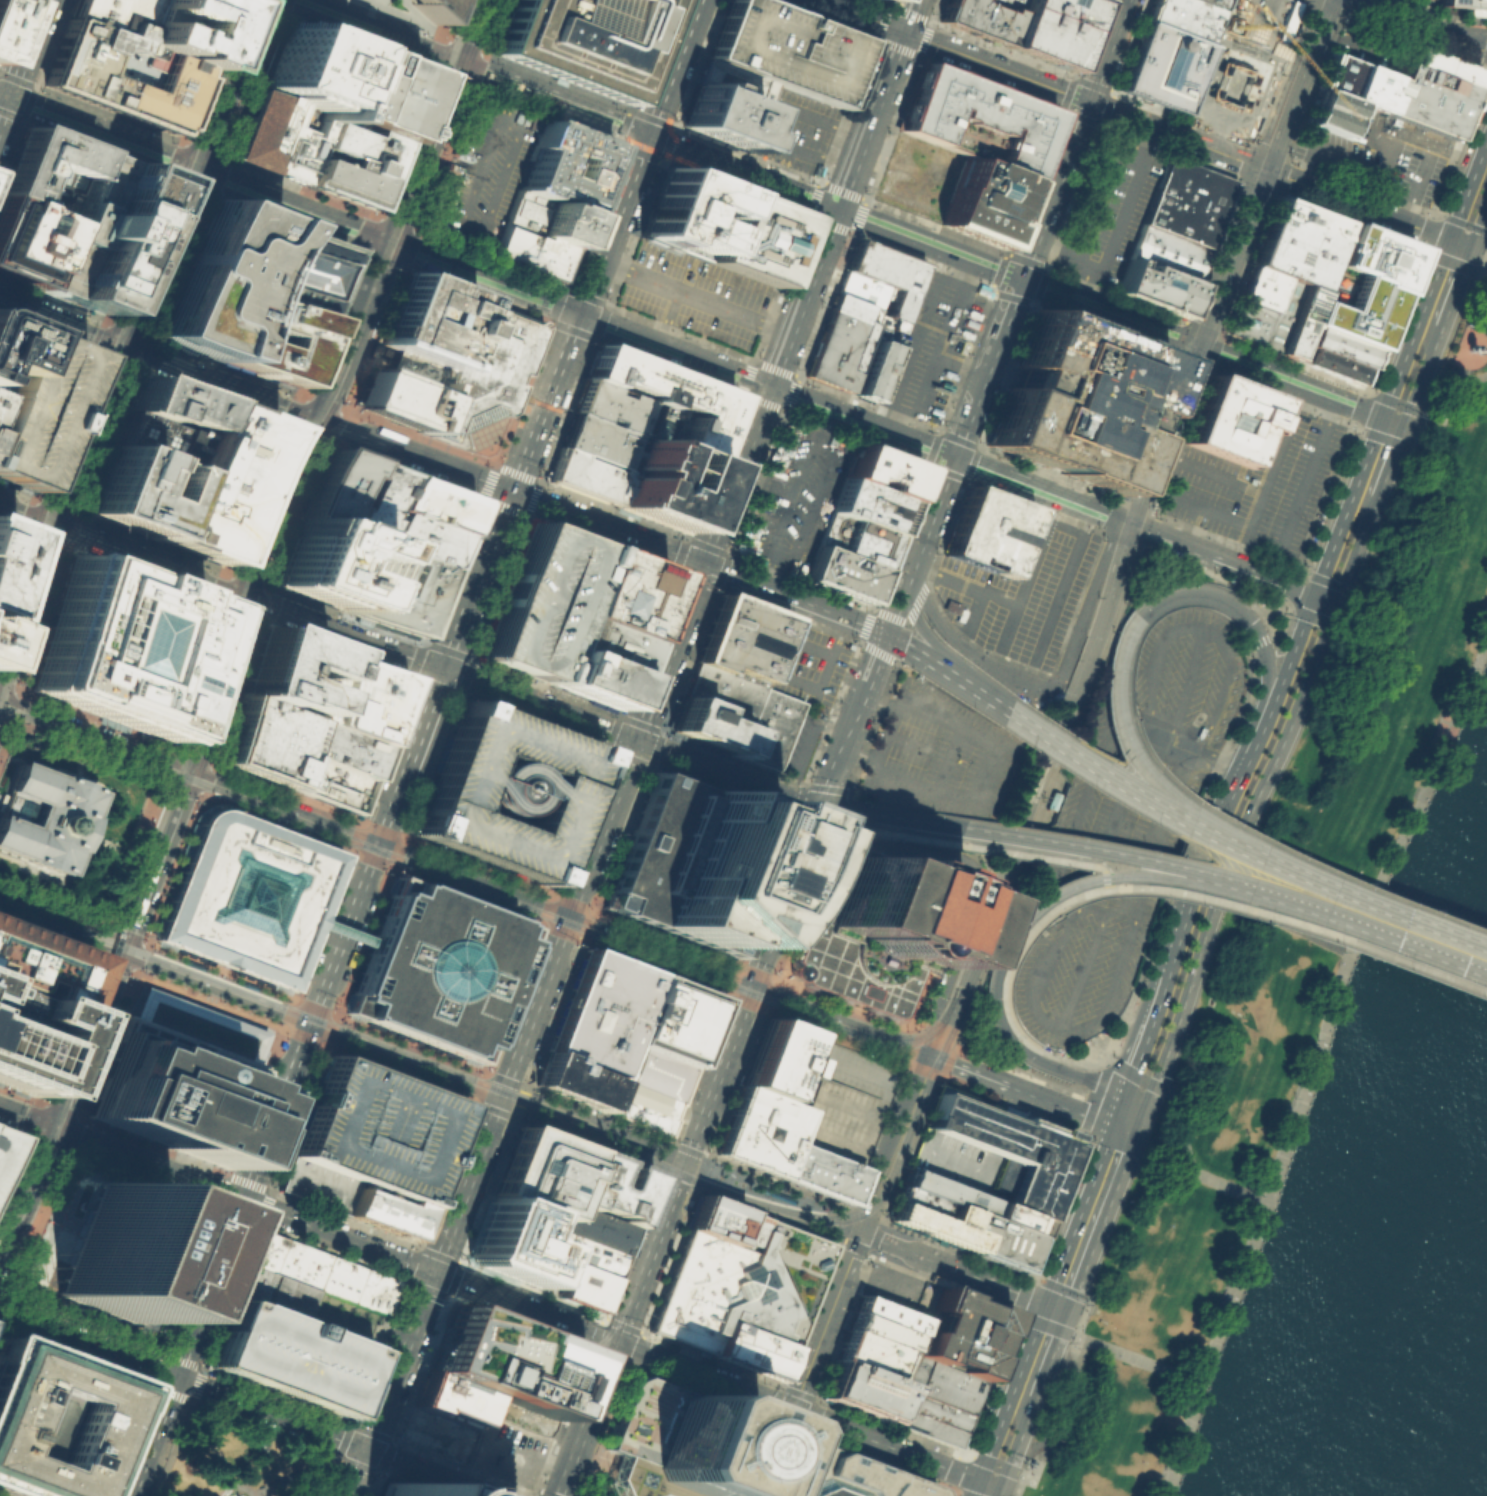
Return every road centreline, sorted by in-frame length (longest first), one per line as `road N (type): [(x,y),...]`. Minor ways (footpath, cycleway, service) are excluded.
road 1 (secondary): [(769,386),(347,1495)]
road 2 (secondary): [(444,667),(697,0)]
road 3 (residential): [(662,951),(0,698)]
road 4 (secondary): [(1148,1102),(1376,501)]
road 5 (tertiary): [(1020,279),(425,51)]
road 6 (residential): [(1128,525),(1037,798),(953,1012),(928,1055)]
road 7 (tertiary): [(529,1308),(0,1107)]
road 8 (tertiary): [(0,1310),(488,1495)]
road 9 (tertiary): [(195,167),(682,353)]
road 10 (primary): [(131,1495),(308,1026)]
road 11 (secondary): [(0,499),(444,667)]
road 12 (secondary): [(559,1495),(717,1077)]
road 13 (primary): [(444,667),(818,809)]
road 14 (tertiary): [(1449,239),(1087,102)]
road 15 (residential): [(498,1100),(695,1182),(860,1233)]
road 16 (tertiary): [(194,773),(59,1129)]
road 17 (tertiary): [(884,1444),(529,1308)]
road 18 (secondary): [(904,31),(769,386)]
road 19 (secondary): [(885,634),(1020,279)]
road 20 (tertiary): [(462,66),(329,420)]
road 21 (residential): [(1332,0),(1197,347)]
road 22 (tertiary): [(769,386),(1081,505)]
road 23 (primary): [(1263,717),(1166,977)]
road 24 (primary): [(1212,835),(1153,778),(1125,732),(1118,669),(1140,617)]
road 25 (primary): [(998,964),(1026,919),(1078,884),(1212,874)]
road 26 (secondary): [(1212,835),(1006,712)]
road 27 (residential): [(860,1233),(1068,1312)]
road 28 (secondary): [(329,420),(122,341)]
road 29 (tertiary): [(271,569),(194,773)]
road 30 (secondary): [(703,563),(511,490)]
road 31 (primary): [(1046,1304),(973,1495)]
road 32 (tertiary): [(10,96),(195,167)]
road 33 (tertiary): [(1382,417),(1197,347)]
road 34 (primary): [(308,1026),(378,842)]
road 35 (tertiary): [(1087,102),(904,31)]
road 36 (secondary): [(885,634),(703,563)]
road 37 (secondary): [(511,490),(329,420)]
road 38 (secondary): [(1382,417),(1313,598)]
road 39 (residential): [(1051,687),(1027,686),(977,662),(931,618),(908,573)]
road 40 (tertiary): [(54,520),(122,341)]
road 41 (secondary): [(1068,1312),(1136,1133)]
road 42 (primary): [(1113,1125),(1046,1304)]
road 43 (residential): [(928,1055),(860,1233)]
road 44 (secondary): [(1449,239),(1382,417)]
road 45 (tertiary): [(1197,347),(1020,279)]
road 46 (residential): [(928,1055),(752,985)]
road 47 (residential): [(860,1233),(793,1410)]
road 48 (secondary): [(1020,279),(1087,102)]
road 49 (tertiary): [(122,341),(190,165)]
road 50 (secondary): [(818,809),(885,634)]
road 51 (primary): [(378,842),(444,667)]
road 52 (residential): [(326,1033),(498,1100)]
road 53 (residential): [(1128,525),(1111,539),(1051,687)]
road 54 (tertiary): [(190,165),(253,0)]
road 55 (residential): [(980,893),(926,1036),(928,1055)]
road 56 (tertiary): [(1178,546),(1336,606)]
road 57 (residential): [(818,809),(853,835),(971,871)]
road 58 (tertiary): [(59,1129),(0,1279)]
road 59 (tertiary): [(329,420),(271,569)]
road 60 (residential): [(137,960),(284,1017)]
road 61 (tertiary): [(0,667),(54,520)]
road 62 (primary): [(818,809),(963,827)]
road 63 (tertiary): [(425,51),(289,0)]
road 64 (primary): [(1140,617),(1166,599),(1206,595),(1243,615),(1260,641)]
road 65 (tertiary): [(1486,47),(1353,0)]
road 66 (primary): [(1084,846),(1212,874)]
road 67 (secondary): [(46,0),(0,121)]
road 68 (primary): [(1321,898),(1212,835)]
road 69 (primary): [(1166,977),(1123,1093)]
road 70 (primary): [(963,827),(1084,846)]

